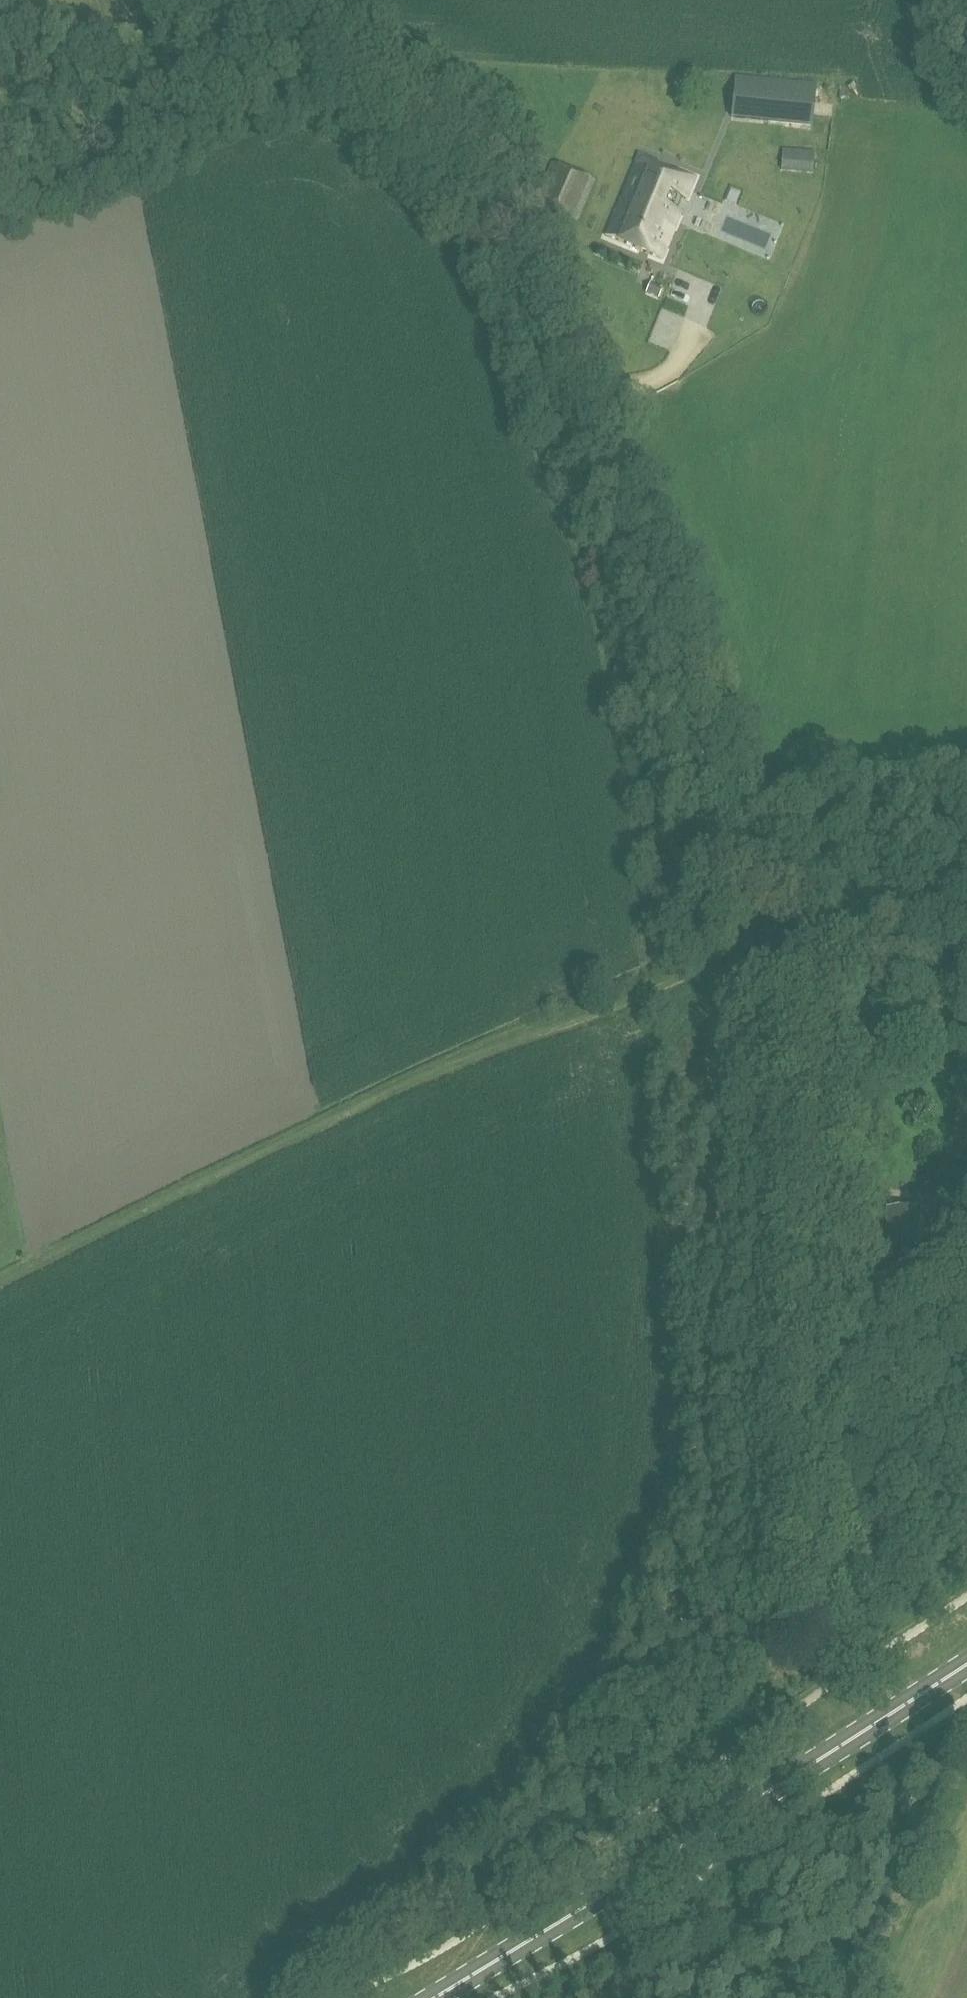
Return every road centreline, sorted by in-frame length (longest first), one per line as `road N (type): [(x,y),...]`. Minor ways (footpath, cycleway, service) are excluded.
road 1 (track): [(762,935),(811,1172),(795,1577),(814,1629),(866,1661)]
road 2 (primary): [(433,1997),(966,1661)]
road 3 (track): [(577,357),(659,575),(762,935)]
road 4 (track): [(866,1661),(864,1518),(878,1395),(900,1373)]
road 5 (track): [(900,1373),(882,1326),(928,1260)]
road 6 (track): [(589,231),(577,357)]

